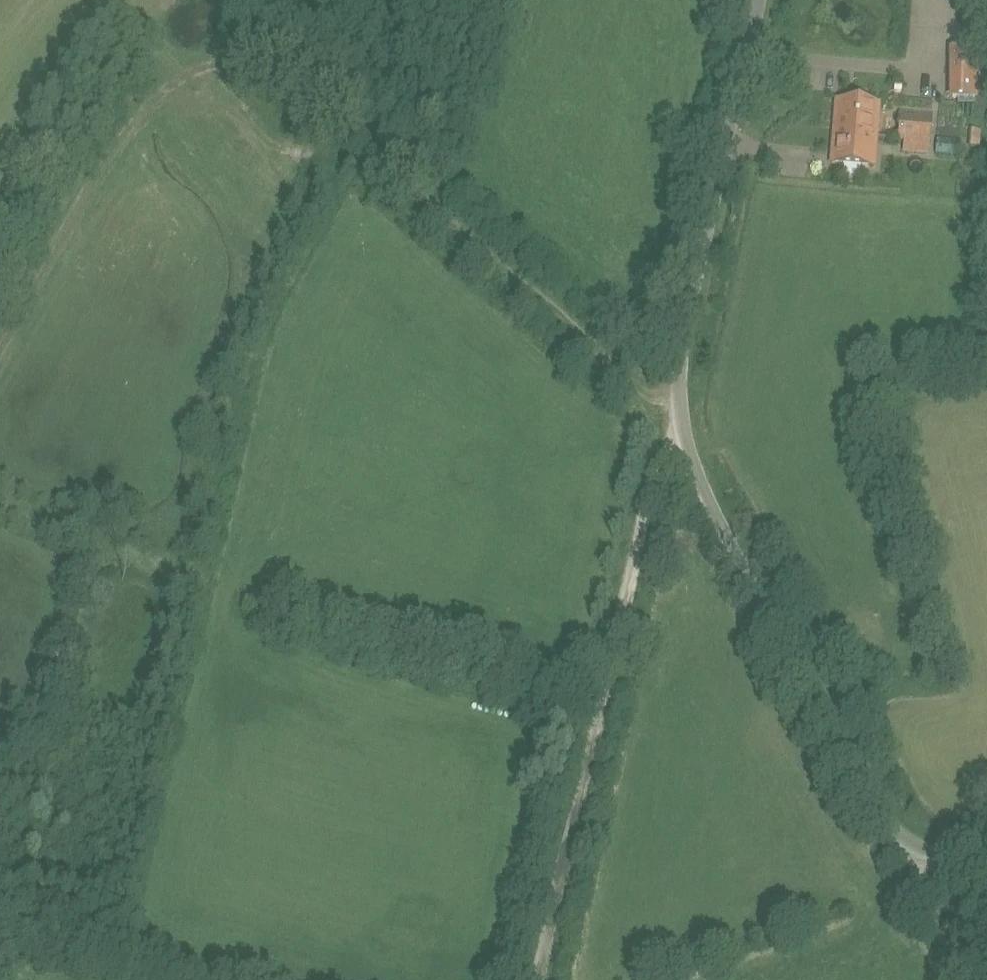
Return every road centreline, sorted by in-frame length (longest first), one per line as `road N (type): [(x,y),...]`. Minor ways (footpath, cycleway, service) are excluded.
road 1 (unclassified): [(986,850),(938,854),(891,829),(695,477),(681,432),(682,337),(763,0)]
road 2 (track): [(681,432),(651,491),(537,979)]
road 3 (track): [(922,847),(936,898),(982,979)]

